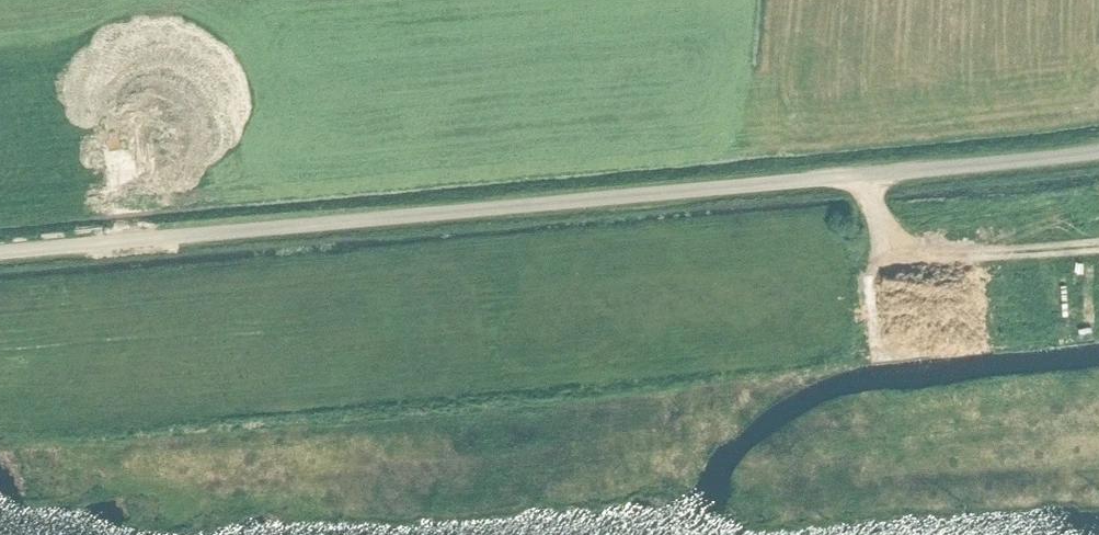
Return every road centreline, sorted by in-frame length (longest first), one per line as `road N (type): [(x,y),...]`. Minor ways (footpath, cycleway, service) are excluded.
road 1 (unclassified): [(0,251),(1098,148)]
road 2 (track): [(858,174),(872,221),(901,246),(987,254),(1098,246)]

